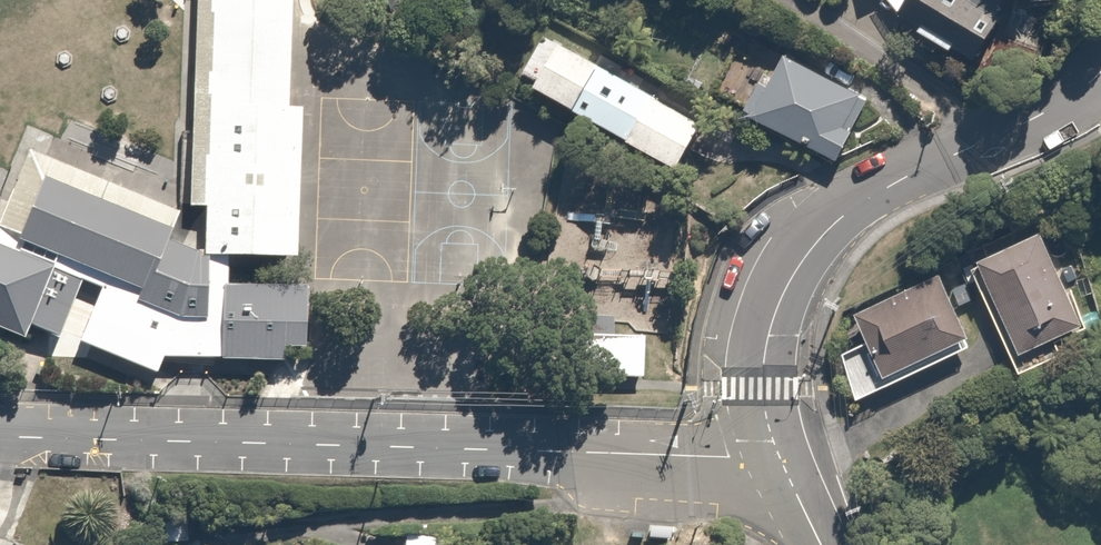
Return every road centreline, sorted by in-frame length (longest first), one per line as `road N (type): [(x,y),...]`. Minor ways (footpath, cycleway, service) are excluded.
road 1 (residential): [(0,432),(323,453),(777,462)]
road 2 (residential): [(777,462),(764,416),(773,320),(800,256),(870,195),(1059,106),(1100,71)]

